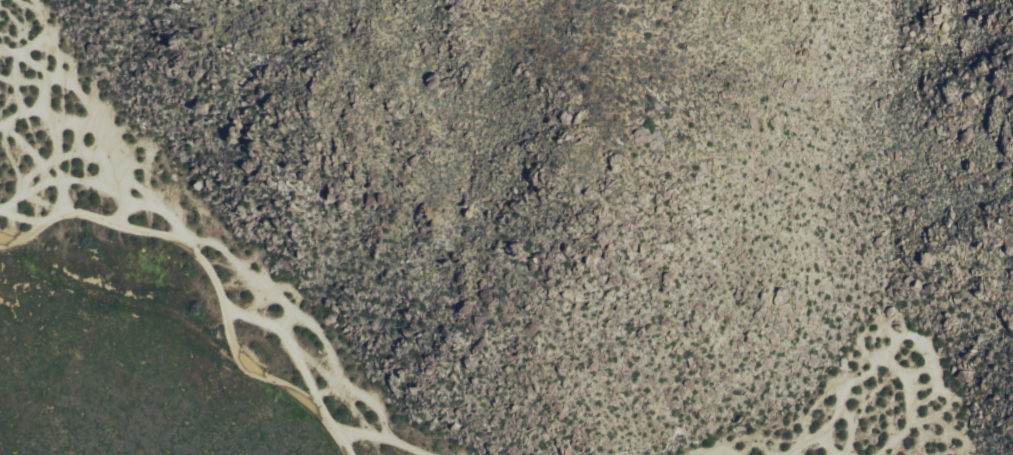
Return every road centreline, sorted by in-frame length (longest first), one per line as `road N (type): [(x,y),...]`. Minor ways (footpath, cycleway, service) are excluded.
road 1 (track): [(0,236),(23,235),(65,213),(186,245),(212,276),(239,354),(316,407),(349,454)]

